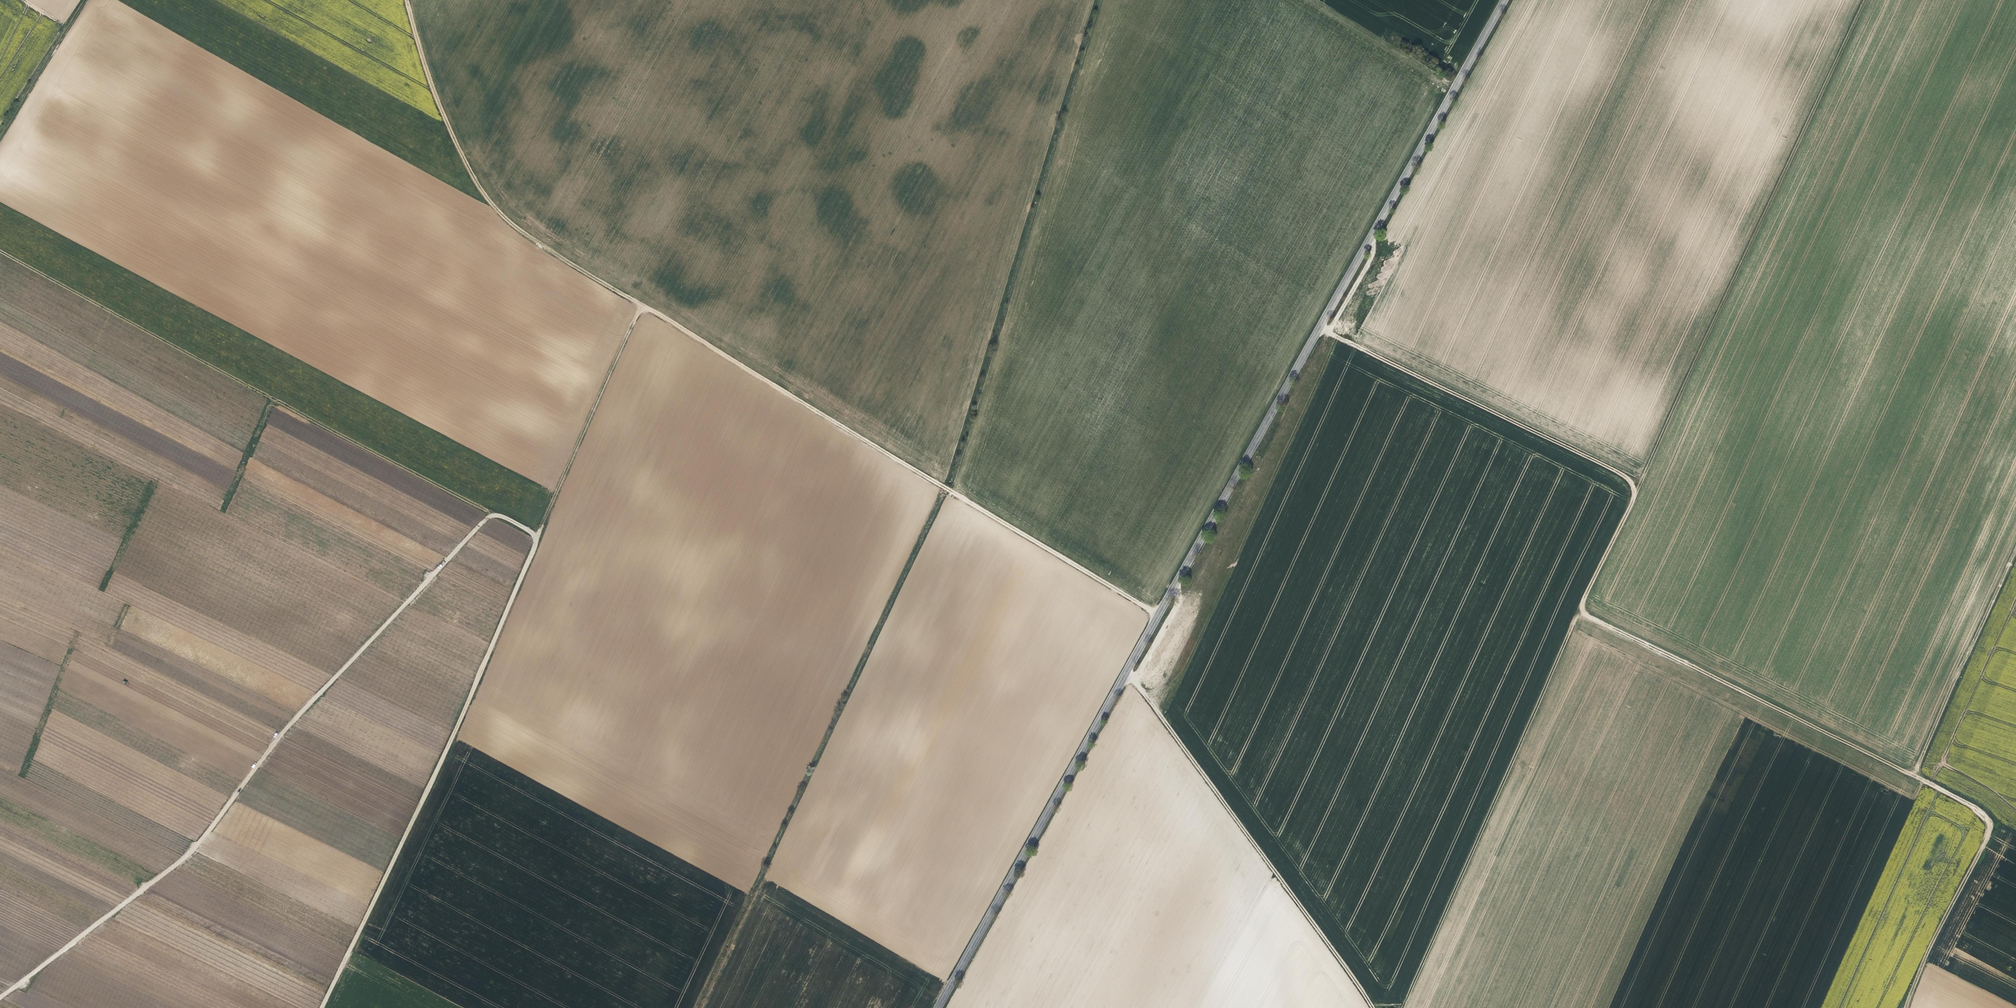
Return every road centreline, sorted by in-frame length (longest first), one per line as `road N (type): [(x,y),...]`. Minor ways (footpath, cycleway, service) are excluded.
road 1 (secondary): [(938,1007),(1505,0)]
road 2 (track): [(1865,0),(1580,607),(1402,1007)]
road 3 (track): [(409,0),(448,123),(474,176),(540,246),(1159,615)]
road 4 (track): [(648,308),(634,323),(463,716),(321,1007)]
road 5 (track): [(0,998),(193,850),(283,732),(485,520),(502,516),(538,536)]
road 6 (track): [(1904,1007),(1990,834),(1984,815),(1580,607)]
road 7 (track): [(1372,1007),(1132,677)]
road 8 (track): [(1320,327),(1640,484)]
road 9 (track): [(2015,550),(1911,776)]
road 10 (track): [(0,139),(88,0)]

